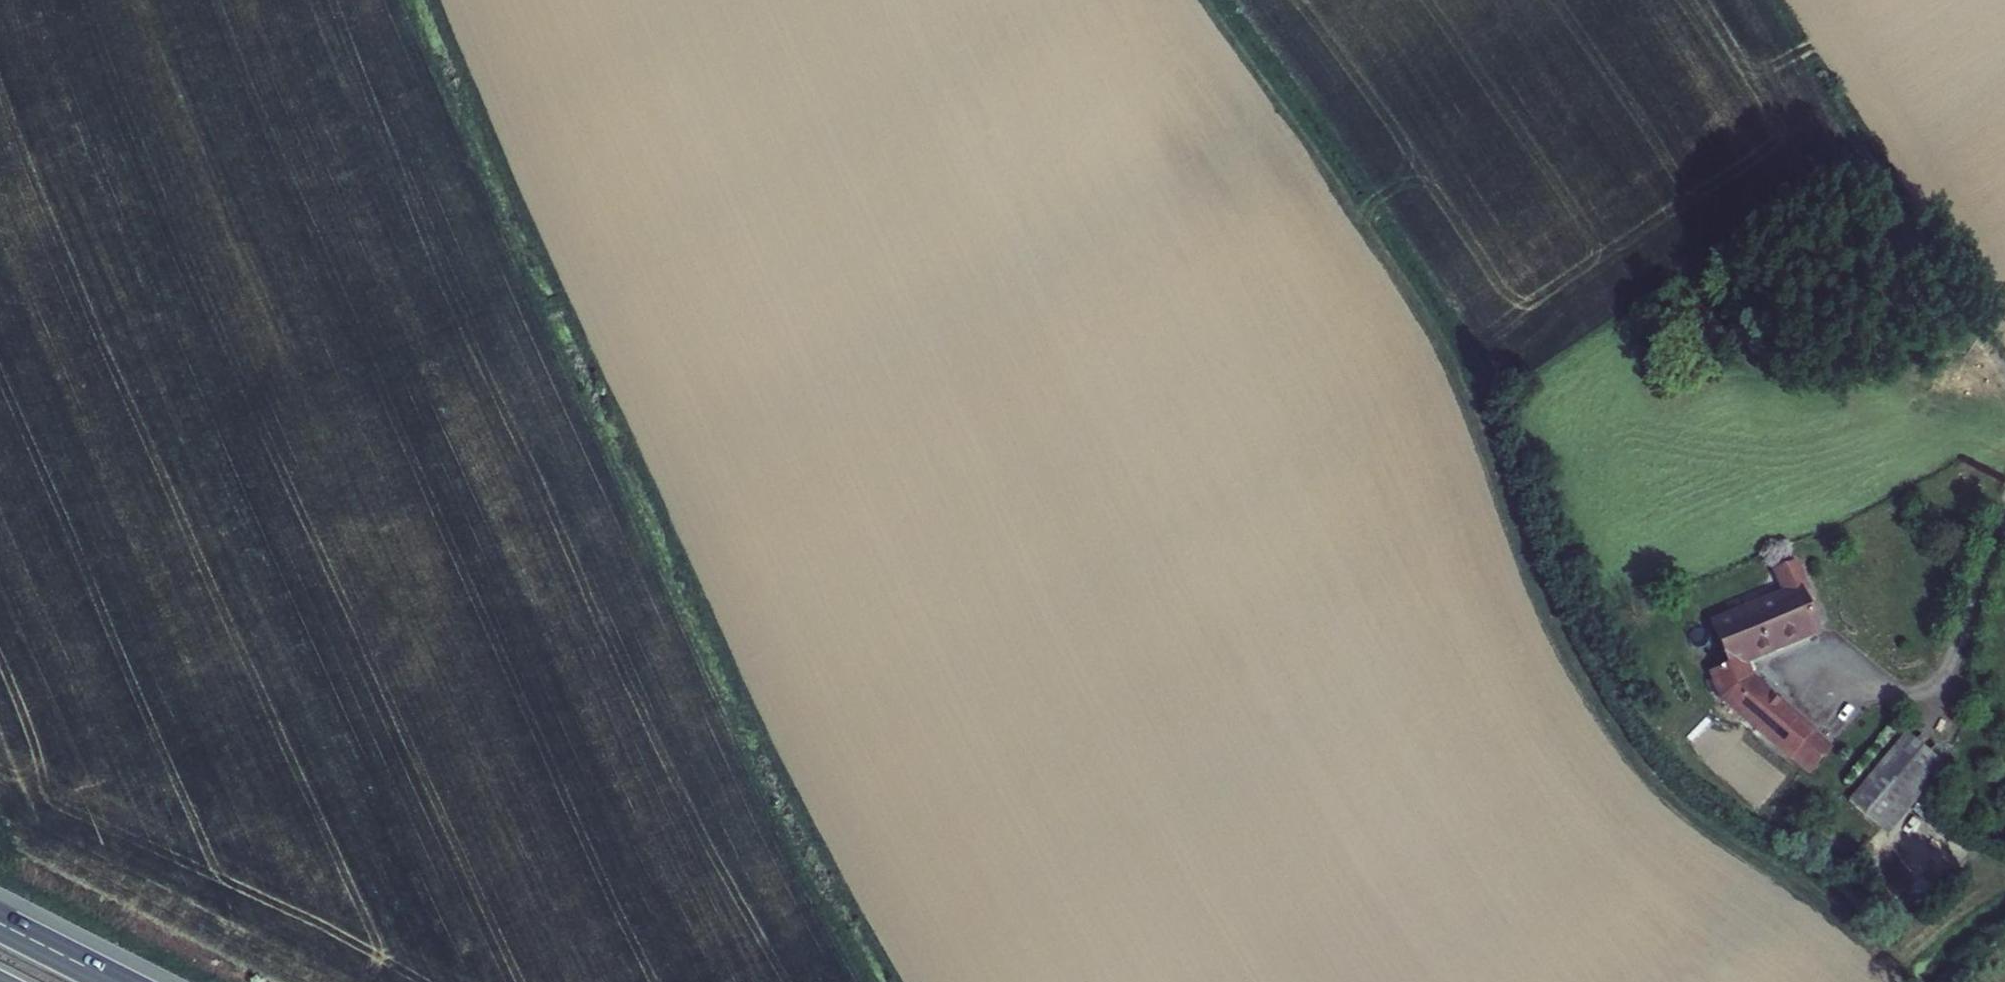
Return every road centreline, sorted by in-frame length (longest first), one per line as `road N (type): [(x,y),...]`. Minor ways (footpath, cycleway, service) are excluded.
road 1 (motorway): [(117,981),(0,923)]

